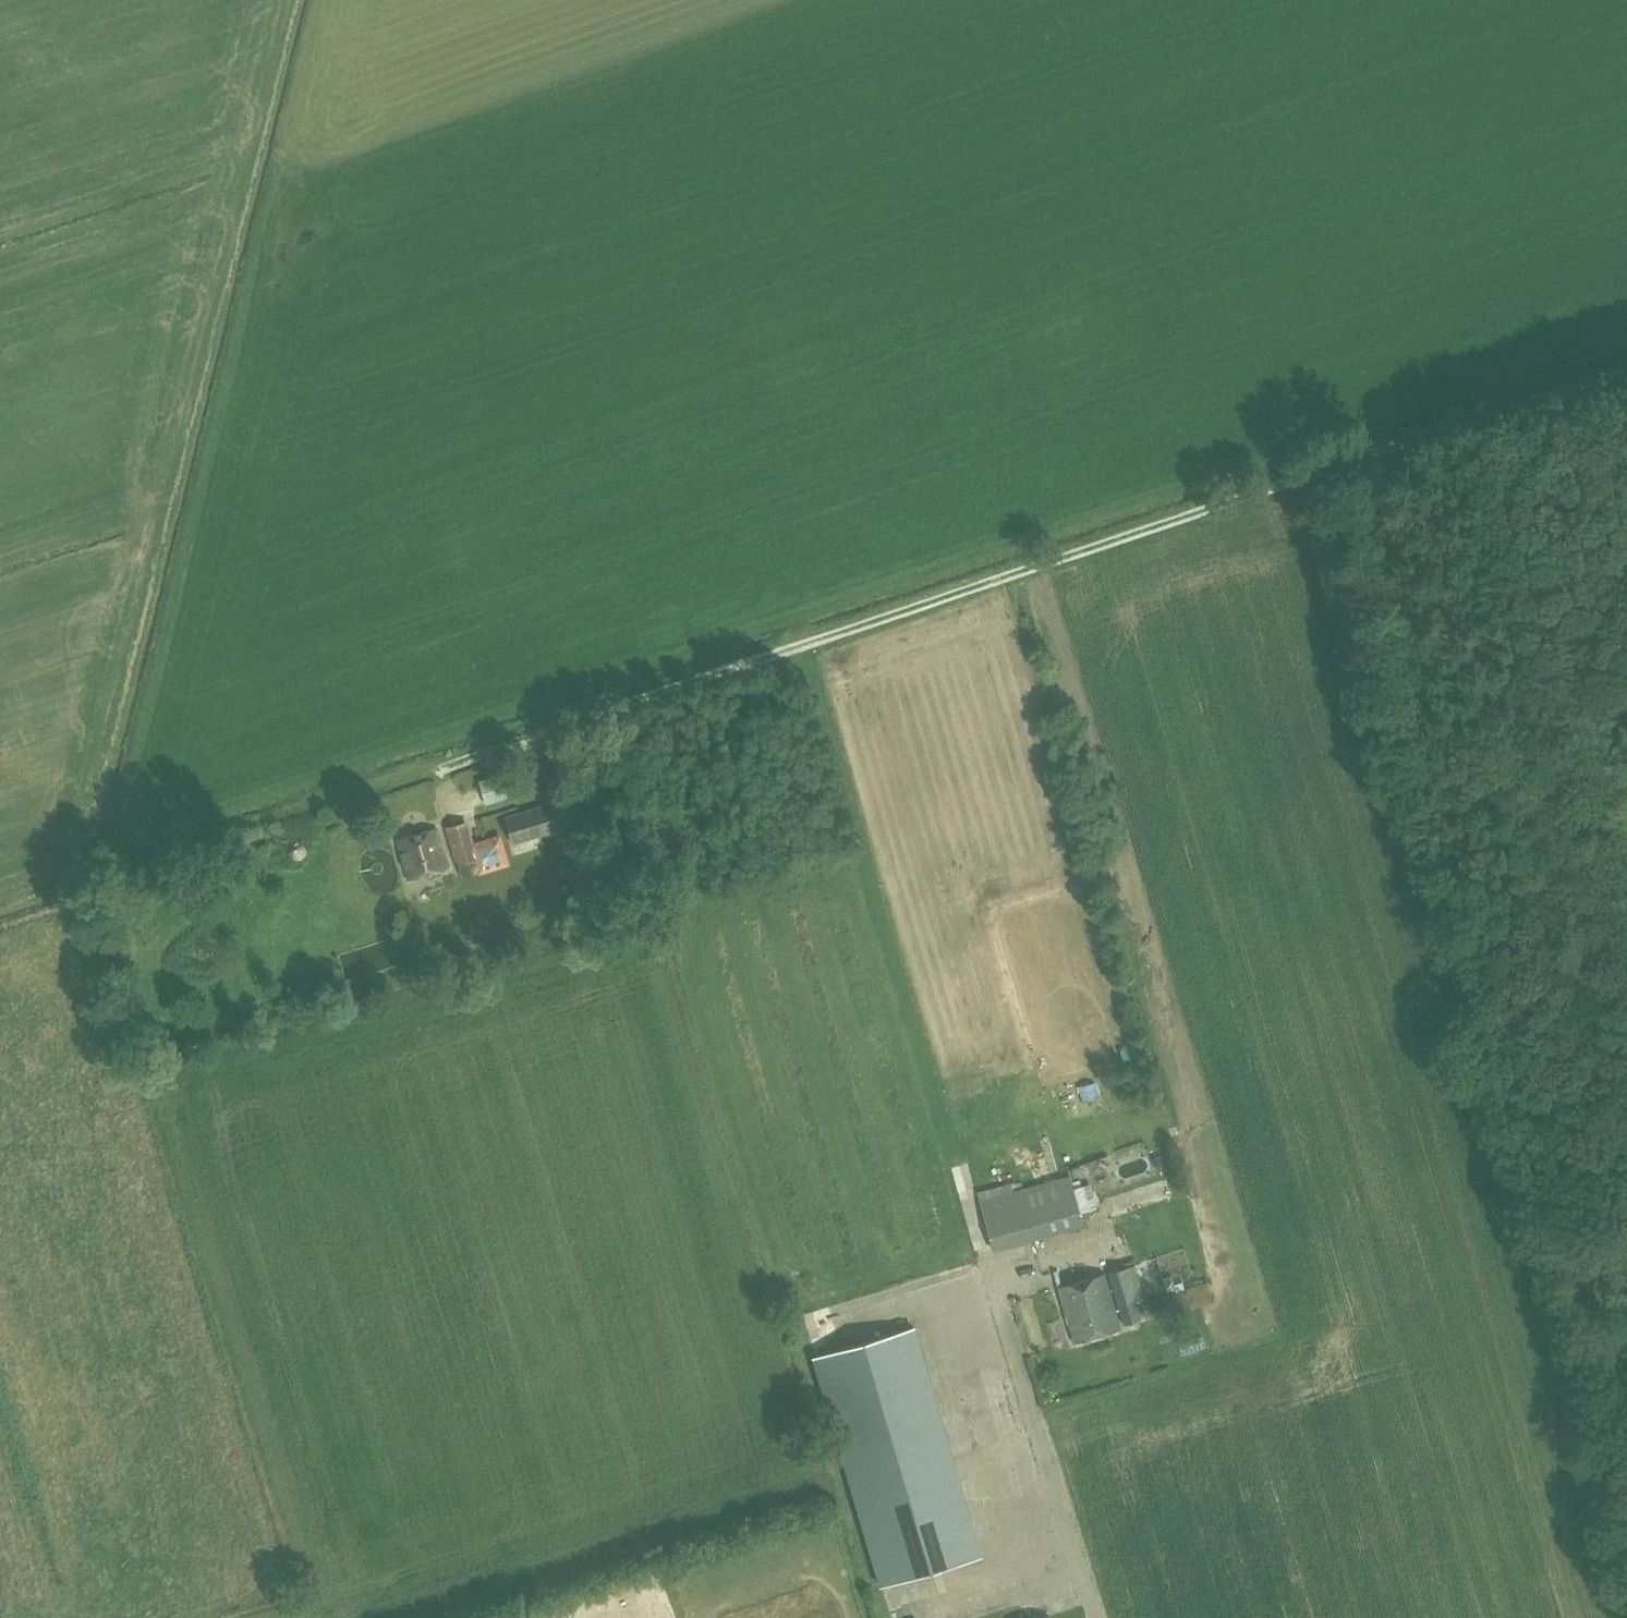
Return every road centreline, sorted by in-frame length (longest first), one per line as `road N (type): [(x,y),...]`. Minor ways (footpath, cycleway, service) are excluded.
road 1 (track): [(1626,794),(1498,412)]

